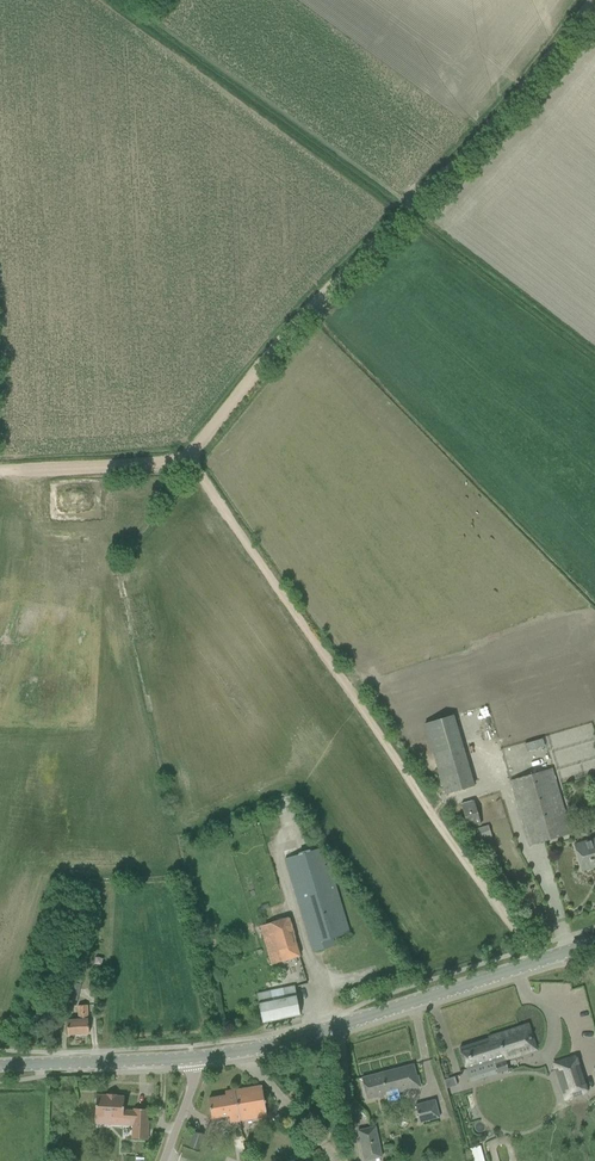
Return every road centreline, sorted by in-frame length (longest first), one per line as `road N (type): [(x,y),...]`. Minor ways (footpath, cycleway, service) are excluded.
road 1 (track): [(188,462),(318,299),(493,133),(594,0)]
road 2 (track): [(527,949),(188,462)]
road 3 (tertiary): [(594,942),(266,1046),(194,1058)]
road 4 (tertiary): [(194,1058),(0,1065)]
road 5 (track): [(0,472),(188,462)]

